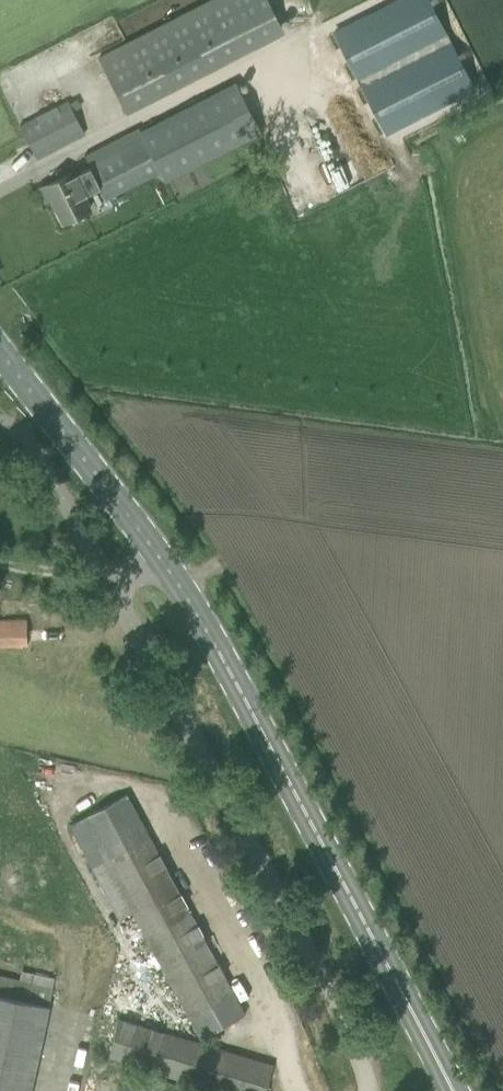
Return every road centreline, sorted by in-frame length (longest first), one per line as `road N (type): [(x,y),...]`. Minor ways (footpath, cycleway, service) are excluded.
road 1 (secondary): [(453,1090),(181,591),(0,351)]

